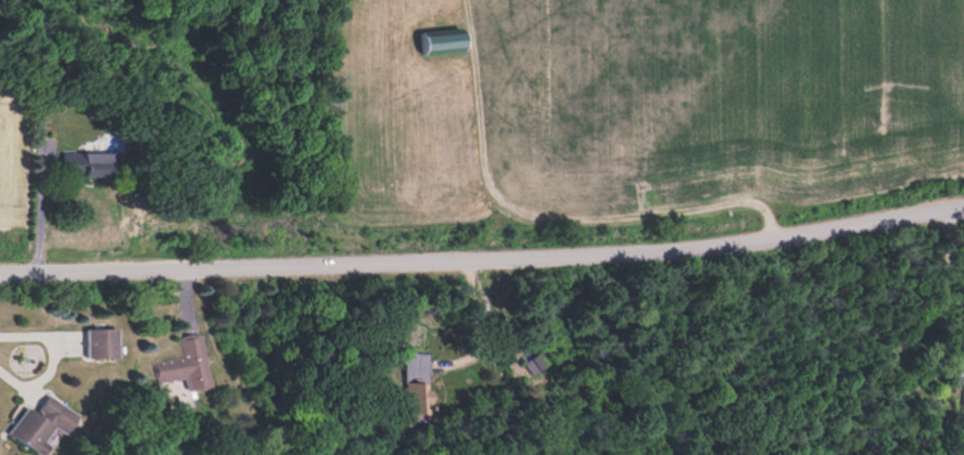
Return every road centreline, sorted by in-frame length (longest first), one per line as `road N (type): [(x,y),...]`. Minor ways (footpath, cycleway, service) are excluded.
road 1 (residential): [(0,281),(648,262),(963,214)]
road 2 (residential): [(782,245),(742,213),(710,203),(541,214),(512,207),(491,182),(466,0)]

